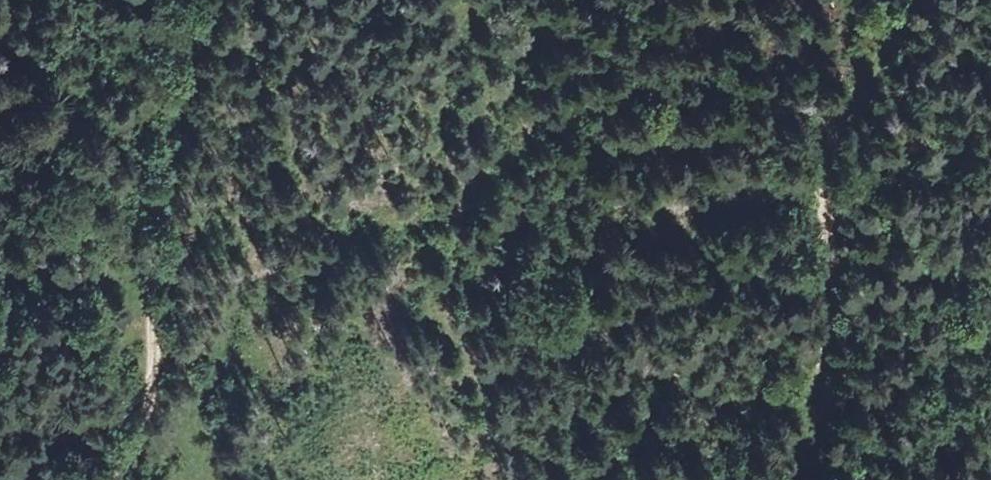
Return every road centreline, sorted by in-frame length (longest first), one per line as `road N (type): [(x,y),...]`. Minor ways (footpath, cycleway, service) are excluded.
road 1 (track): [(127,479),(164,389),(160,231),(185,73),(231,0)]

